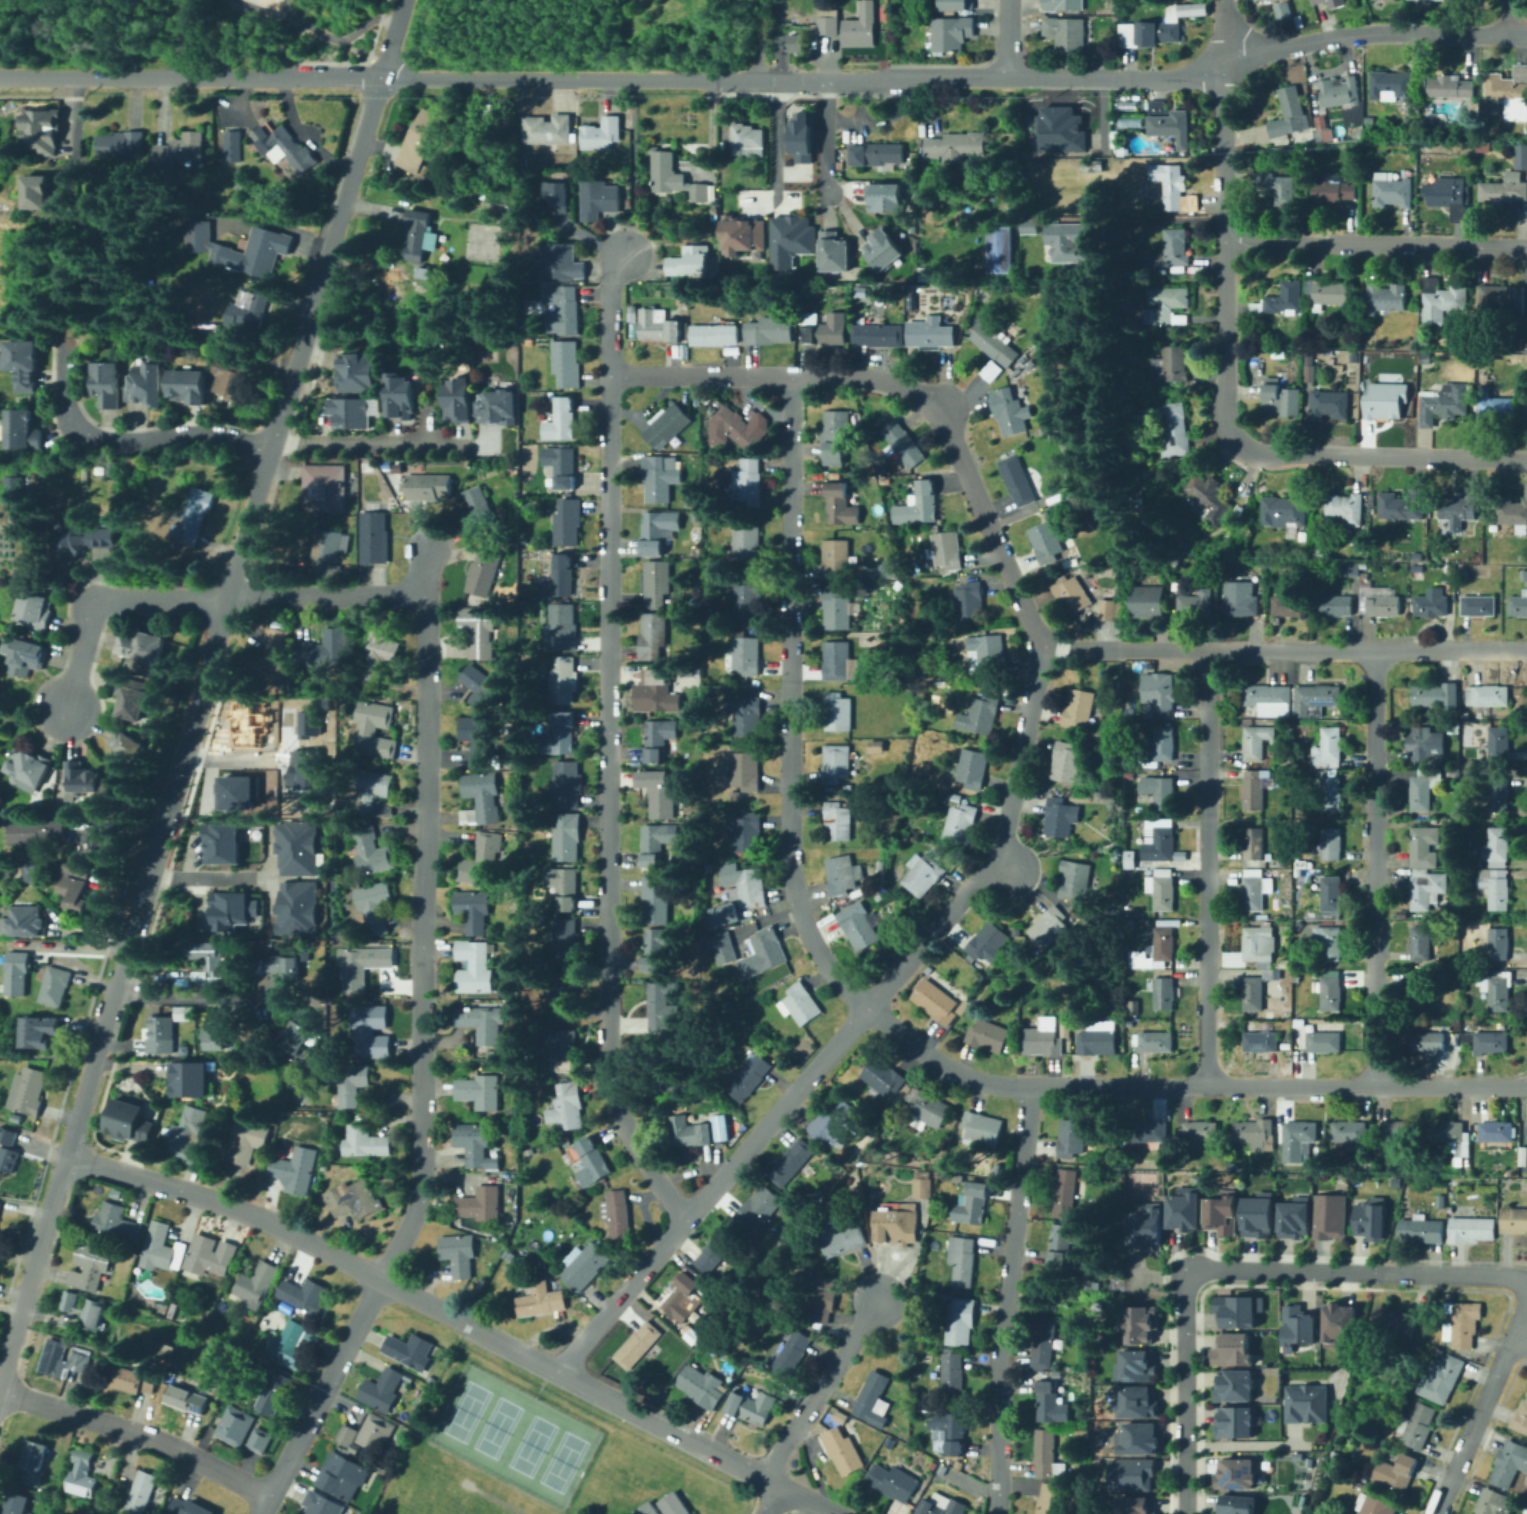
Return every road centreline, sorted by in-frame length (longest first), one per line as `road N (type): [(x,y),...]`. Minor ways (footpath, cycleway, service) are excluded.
road 1 (residential): [(1526,649),(1049,651),(936,409),(907,388),(843,374),(607,373)]
road 2 (residential): [(425,548),(419,1193),(255,1513)]
road 3 (residential): [(620,251),(609,279),(607,373),(609,1080),(635,1149),(682,1220)]
road 4 (residential): [(1049,651),(1038,669),(997,859),(557,1370)]
road 5 (tertiary): [(0,75),(716,80)]
road 6 (residential): [(1526,1084),(1026,1088),(972,1078),(867,1010)]
road 7 (residential): [(790,372),(791,885),(824,966),(867,1010)]
road 8 (residential): [(1235,444),(1223,408),(1224,0)]
road 9 (residential): [(1207,649),(1209,1086)]
road 10 (residential): [(1371,649),(1372,1084)]
road 11 (residential): [(997,1513),(997,1414),(1026,1088)]
road 12 (tertiary): [(833,1513),(462,1322)]
road 13 (residential): [(1526,1284),(1511,1277),(1191,1271)]
road 14 (residential): [(1221,64),(1333,37),(1526,34)]
road 15 (residential): [(1526,249),(1222,243)]
road 16 (residential): [(1526,457),(1286,453),(1235,444)]
road 17 (residential): [(62,342),(63,405),(84,436),(150,443),(212,433),(271,448)]
road 18 (residential): [(265,1493),(162,1441),(0,1394)]
road 19 (tertiary): [(207,689),(136,931)]
road 20 (tertiary): [(310,317),(382,79)]
road 21 (residential): [(1187,1513),(1186,1303),(1194,1274)]
road 22 (residential): [(495,446),(273,441)]
road 23 (tertiary): [(378,1279),(264,1218),(177,1186)]
road 24 (tertiary): [(885,78),(1102,76)]
road 25 (residential): [(880,1296),(764,1477)]
road 26 (residential): [(1517,1335),(1438,1513)]
road 27 (residential): [(425,593),(233,599)]
road 28 (tertiary): [(716,80),(885,78)]
road 29 (tertiary): [(70,1156),(23,1312)]
road 30 (residential): [(275,998),(118,993)]
road 31 (tertiary): [(233,599),(271,448)]
road 32 (tertiary): [(271,448),(310,317)]
road 33 (residential): [(233,599),(99,606)]
road 34 (tertiary): [(136,931),(99,1057)]
road 35 (tertiary): [(1102,76),(1201,76),(1221,64)]

